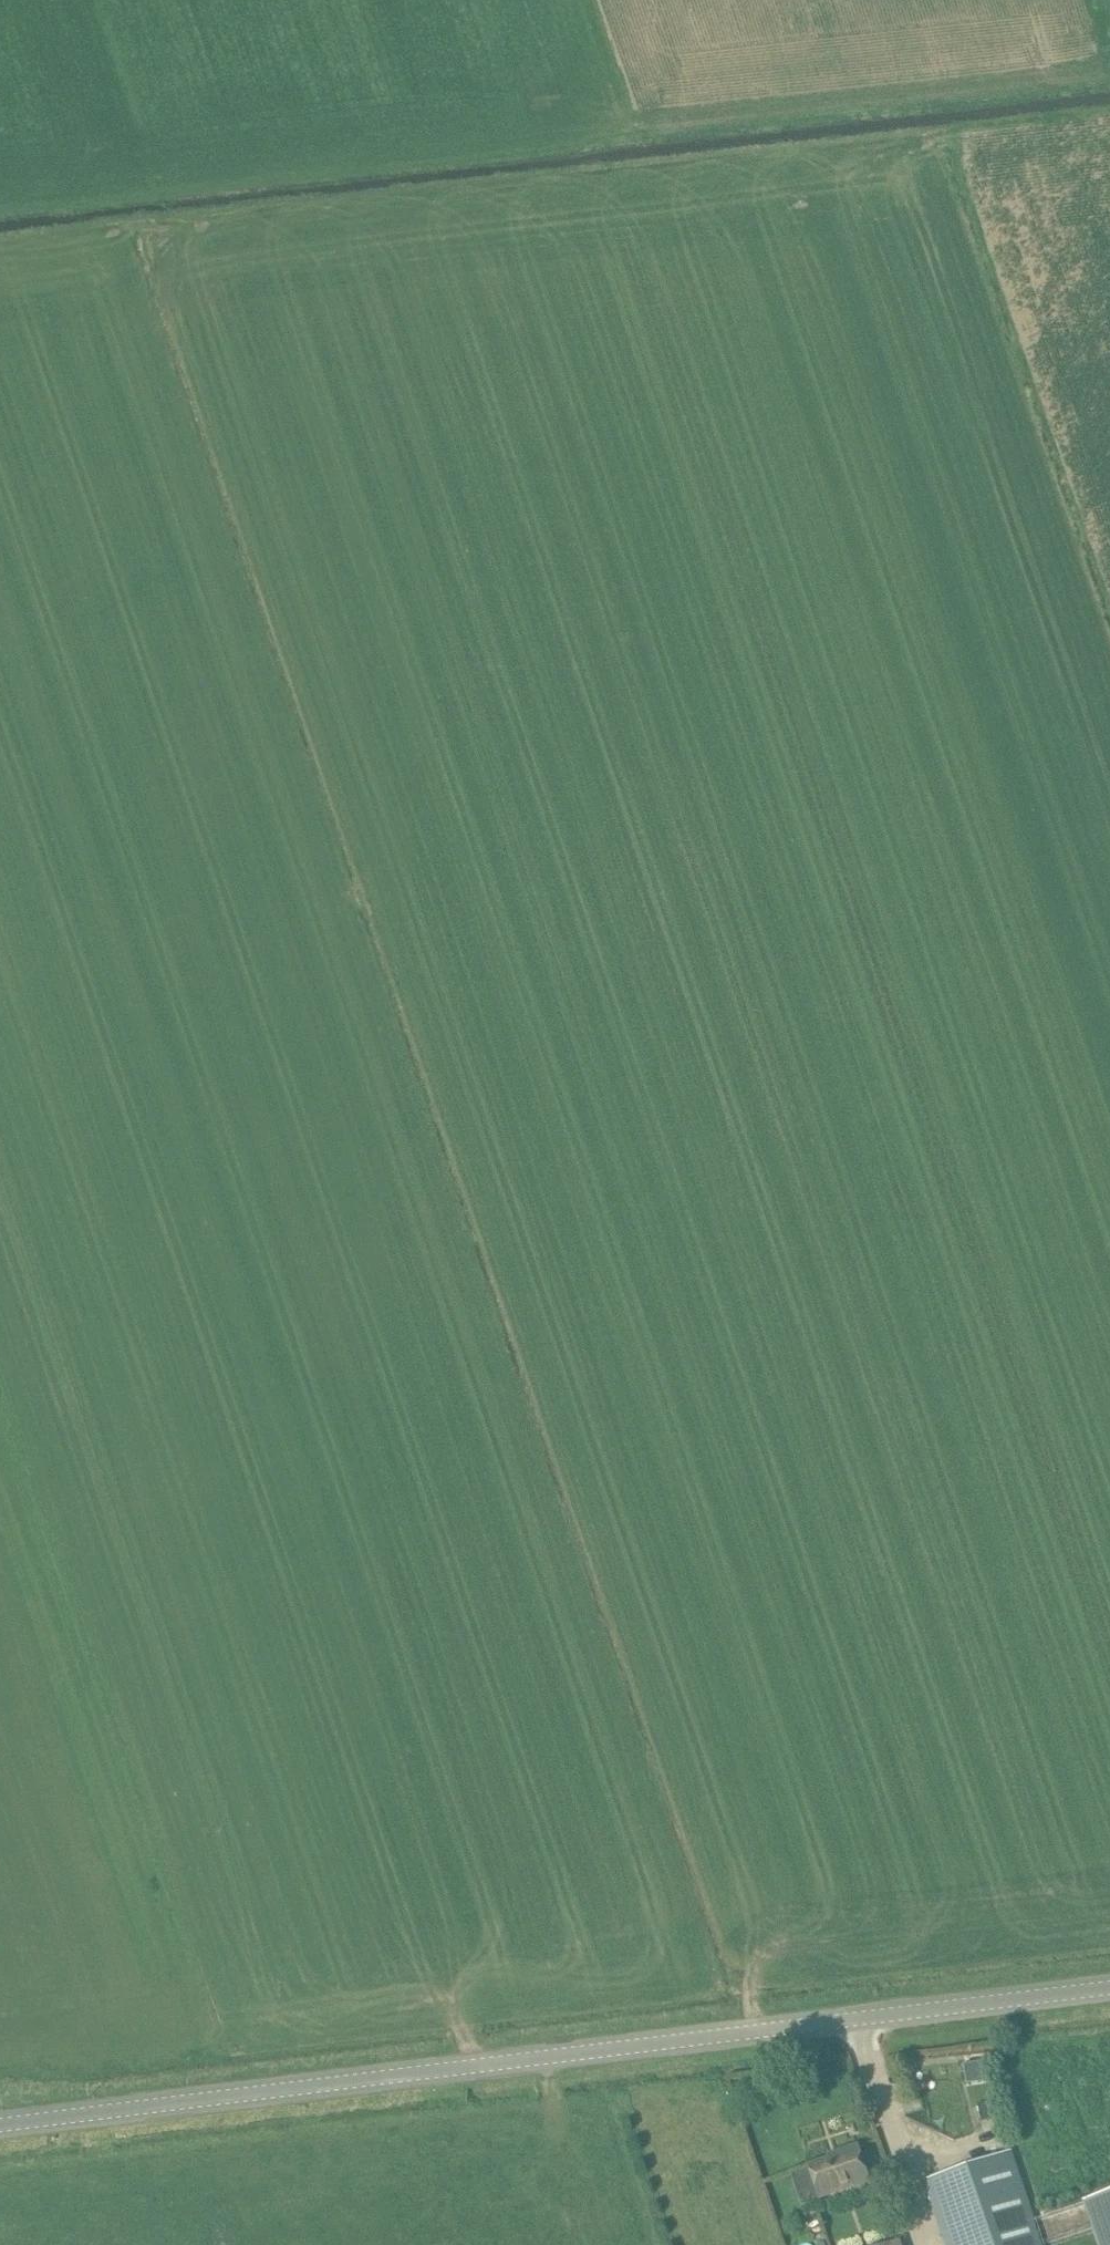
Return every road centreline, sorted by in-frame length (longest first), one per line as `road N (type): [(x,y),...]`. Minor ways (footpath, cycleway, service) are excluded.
road 1 (tertiary): [(0,2132),(1109,1988)]

